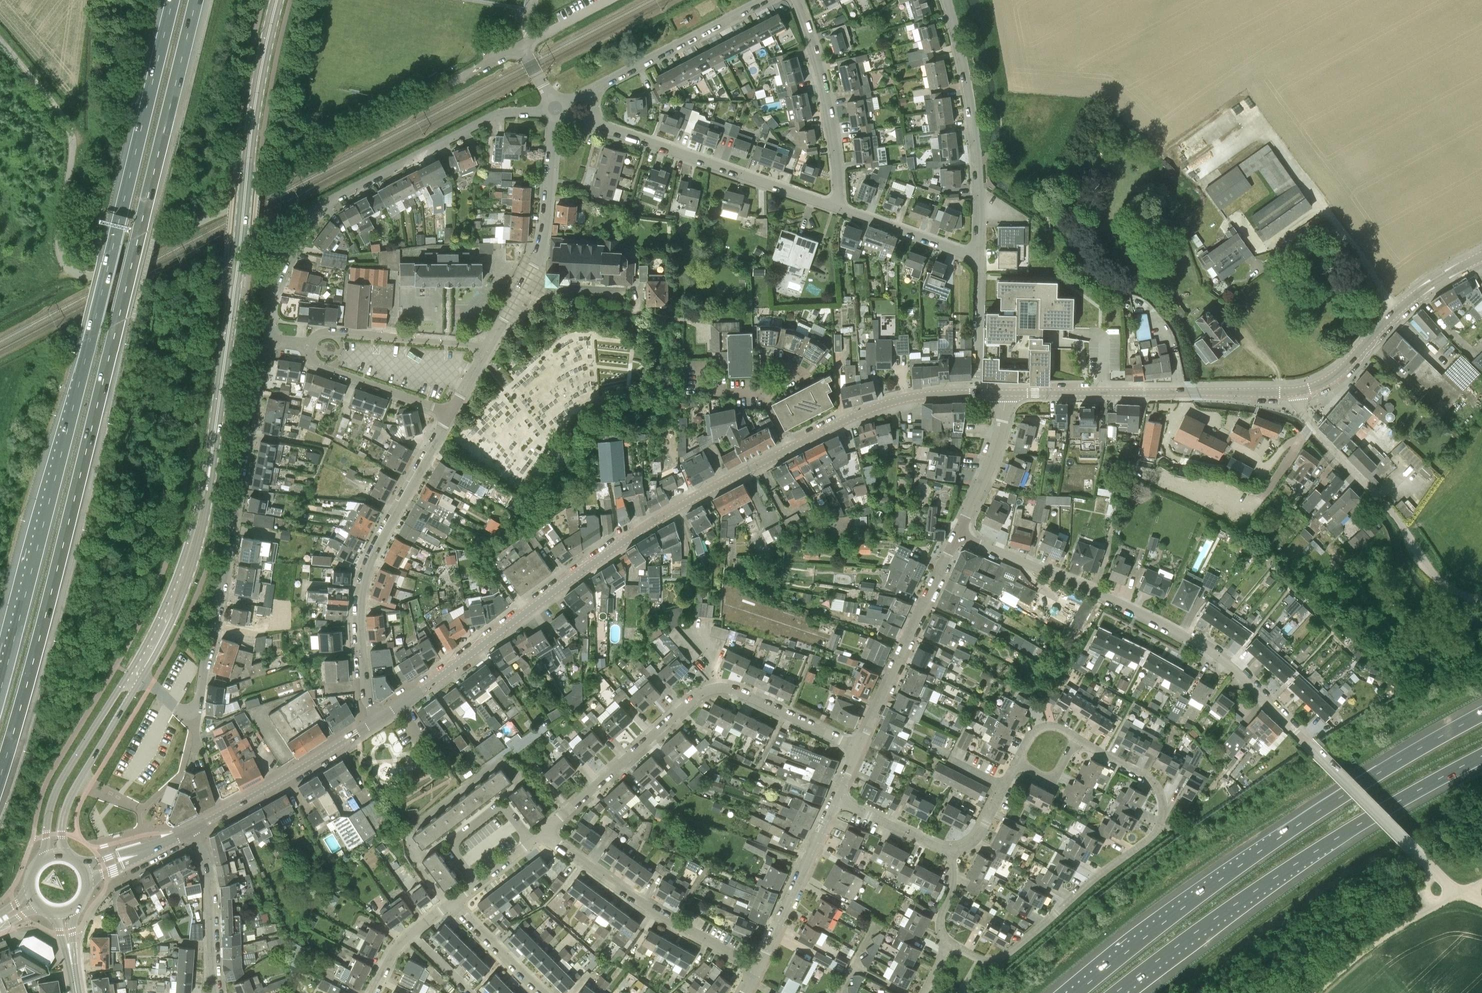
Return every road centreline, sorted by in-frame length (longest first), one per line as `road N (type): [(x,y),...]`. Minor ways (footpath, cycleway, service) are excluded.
road 1 (motorway): [(0,783),(199,0)]
road 2 (motorway): [(172,0),(0,687)]
road 3 (tertiary): [(372,724),(678,507),(871,409),(977,392)]
road 4 (secondary): [(134,676),(185,574),(204,503),(256,99),(277,0)]
road 5 (motorway): [(1481,713),(1274,841),(1075,992)]
road 6 (unclassified): [(91,276),(260,193),(521,47)]
road 7 (residential): [(134,676),(175,710),(199,706),(259,359),(273,340)]
road 8 (motorway): [(1115,992),(1328,843),(1481,756)]
road 9 (residential): [(1308,743),(1200,644),(958,536)]
road 10 (unclassified): [(273,340),(266,319),(274,287),(317,209),(499,114),(555,108)]
road 11 (residential): [(949,947),(990,961),(1005,955),(1151,837),(1163,813),(1154,783),(1077,737)]
road 12 (residential): [(544,832),(711,688),(733,688),(862,748)]
road 13 (unclassified): [(372,724),(362,577),(449,414)]
road 14 (tertiary): [(1007,393),(1295,391)]
road 15 (unclassified): [(91,276),(69,271),(59,251),(69,128),(0,40)]
road 16 (unclassified): [(979,257),(971,113),(943,0)]
road 17 (unclassified): [(484,351),(539,255),(555,108)]
road 18 (unclassified): [(839,210),(597,125)]
road 19 (residential): [(759,966),(659,915),(544,832)]
road 20 (tertiary): [(1295,391),(1334,377),(1408,301),(1481,257)]
road 21 (residential): [(862,748),(958,536)]
road 22 (unclassified): [(839,210),(828,105),(795,0)]
road 23 (unclassified): [(1462,893),(1308,743)]
road 24 (tertiary): [(197,826),(372,724)]
road 25 (unclassified): [(594,88),(763,0)]
road 26 (residential): [(759,966),(838,801)]
road 27 (residential): [(1406,532),(1309,423),(1295,391)]
road 28 (unclassified): [(311,345),(324,332),(484,351)]
road 29 (unclassified): [(1315,992),(1385,934),(1462,893)]
road 30 (residential): [(216,992),(197,826)]
road 31 (unclassified): [(311,345),(322,368),(449,414)]
road 32 (secondary): [(107,721),(93,728),(55,794),(46,856)]
road 33 (residential): [(475,884),(453,843),(501,807),(533,840)]
road 34 (residential): [(958,536),(999,442),(1007,393)]
road 35 (unclassified): [(979,257),(839,210)]
road 36 (secondary): [(66,854),(67,803),(107,721)]
road 37 (unclassified): [(979,257),(977,392)]
road 38 (residential): [(545,992),(453,903)]
road 39 (residential): [(838,801),(951,850)]
road 40 (residential): [(373,992),(397,946),(453,903)]

